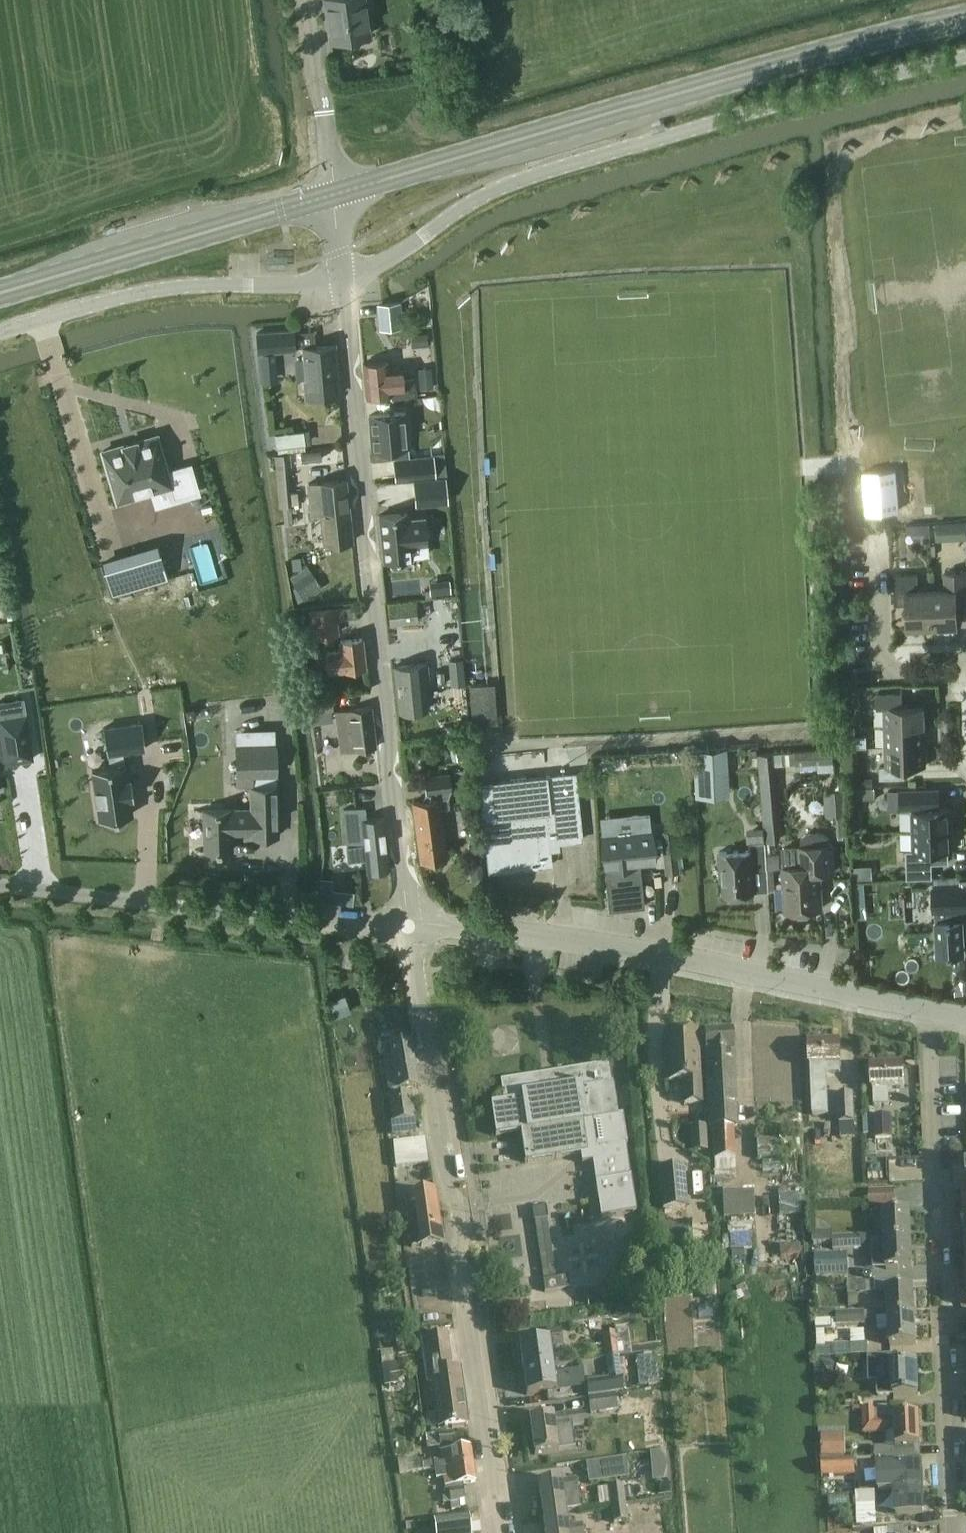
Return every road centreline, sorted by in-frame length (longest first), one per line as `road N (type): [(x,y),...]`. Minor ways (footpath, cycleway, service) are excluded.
road 1 (unclassified): [(343,281),(519,181),(965,56)]
road 2 (secondary): [(965,22),(708,85),(335,195)]
road 3 (unclassified): [(408,925),(343,281)]
road 4 (unclassified): [(497,1532),(456,1248),(459,1212),(443,1173),(408,925)]
road 5 (unclassified): [(932,1007),(565,939),(408,925)]
road 6 (residential): [(955,1532),(932,1007)]
road 7 (unclassified): [(408,925),(348,927),(0,884)]
road 8 (secondary): [(335,195),(0,293)]
road 9 (unclassified): [(0,331),(179,286),(343,281)]
road 10 (residential): [(965,673),(908,674),(884,658),(877,536),(858,536)]
road 11 (residential): [(335,195),(309,0)]

